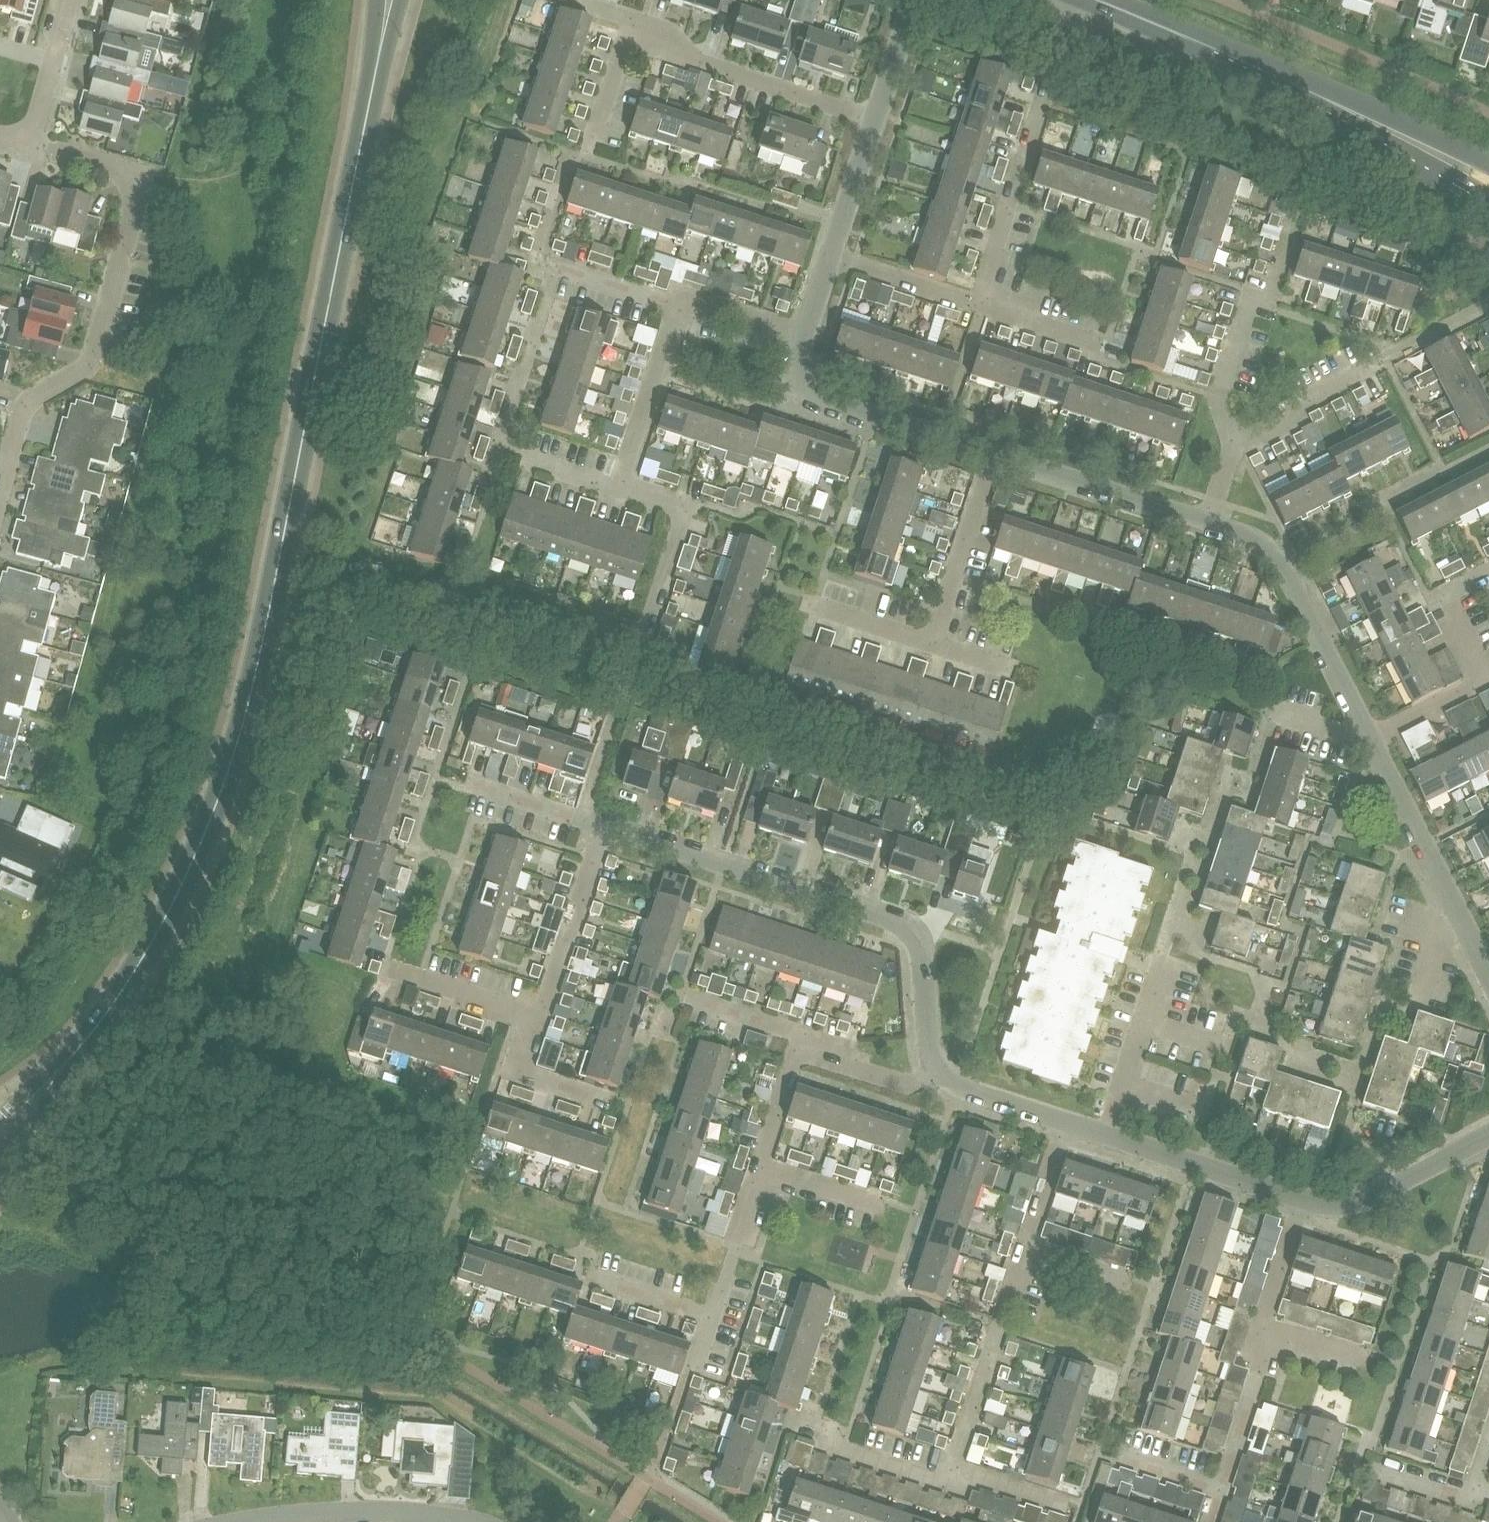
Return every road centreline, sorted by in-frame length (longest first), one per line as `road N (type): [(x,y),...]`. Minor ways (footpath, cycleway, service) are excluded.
road 1 (secondary): [(0,1129),(146,955),(224,788),(267,628),(388,0)]
road 2 (residential): [(941,1070),(929,1045),(922,948),(903,924),(604,827)]
road 3 (residential): [(0,491),(20,412),(92,360),(136,215),(136,182),(29,143)]
road 4 (tertiary): [(1488,181),(1080,0)]
road 5 (residential): [(1370,739),(1272,553),(1207,525)]
road 6 (residential): [(711,1319),(797,1052)]
road 7 (residential): [(1236,442),(1220,402),(1222,386),(1252,303),(1272,293),(1300,205)]
road 8 (residential): [(1488,972),(1370,739)]
road 9 (residential): [(633,36),(658,38),(695,61),(874,120)]
road 10 (residential): [(993,453),(812,395),(797,368),(804,335)]
road 11 (residential): [(242,1521),(371,1513),(477,1521)]
road 12 (residential): [(953,1469),(1026,1246)]
road 13 (residential): [(1207,525),(993,453)]
road 14 (residential): [(639,652),(686,508),(618,488)]
road 15 (residential): [(1302,1200),(1107,1135)]
road 16 (residential): [(540,1019),(604,827)]
road 17 (residential): [(1302,1200),(1358,1202),(1488,1135)]
road 18 (residential): [(1210,1521),(1261,1367),(1259,1328)]
road 19 (residential): [(932,644),(993,453)]
road 20 (residential): [(618,488),(680,305)]
road 21 (residential): [(1107,1135),(1163,960)]
road 22 (residential): [(980,304),(829,258)]
road 23 (residential): [(1009,206),(1156,253)]
road 24 (residential): [(941,1070),(904,1086),(797,1052)]
road 25 (residential): [(1484,680),(1440,596),(1488,571)]
road 26 (residential): [(953,1469),(948,1483),(821,1444)]
road 27 (residential): [(829,258),(874,120)]
road 28 (residential): [(680,305),(546,260)]
road 29 (residential): [(1066,1121),(958,1085),(941,1070)]
road 30 (residential): [(1259,1328),(1302,1200)]
road 31 (residential): [(1108,345),(980,304)]
road 32 (residential): [(1026,1246),(1066,1121)]
road 33 (residential): [(804,335),(697,302),(680,305)]
road 34 (residential): [(1009,206),(1049,84)]
road 35 (residential): [(1370,739),(1484,680)]
road 36 (residential): [(874,120),(911,0)]
road 37 (residential): [(932,644),(814,606)]
road 38 (residential): [(587,150),(633,36)]
road 39 (residential): [(618,488),(501,453)]

